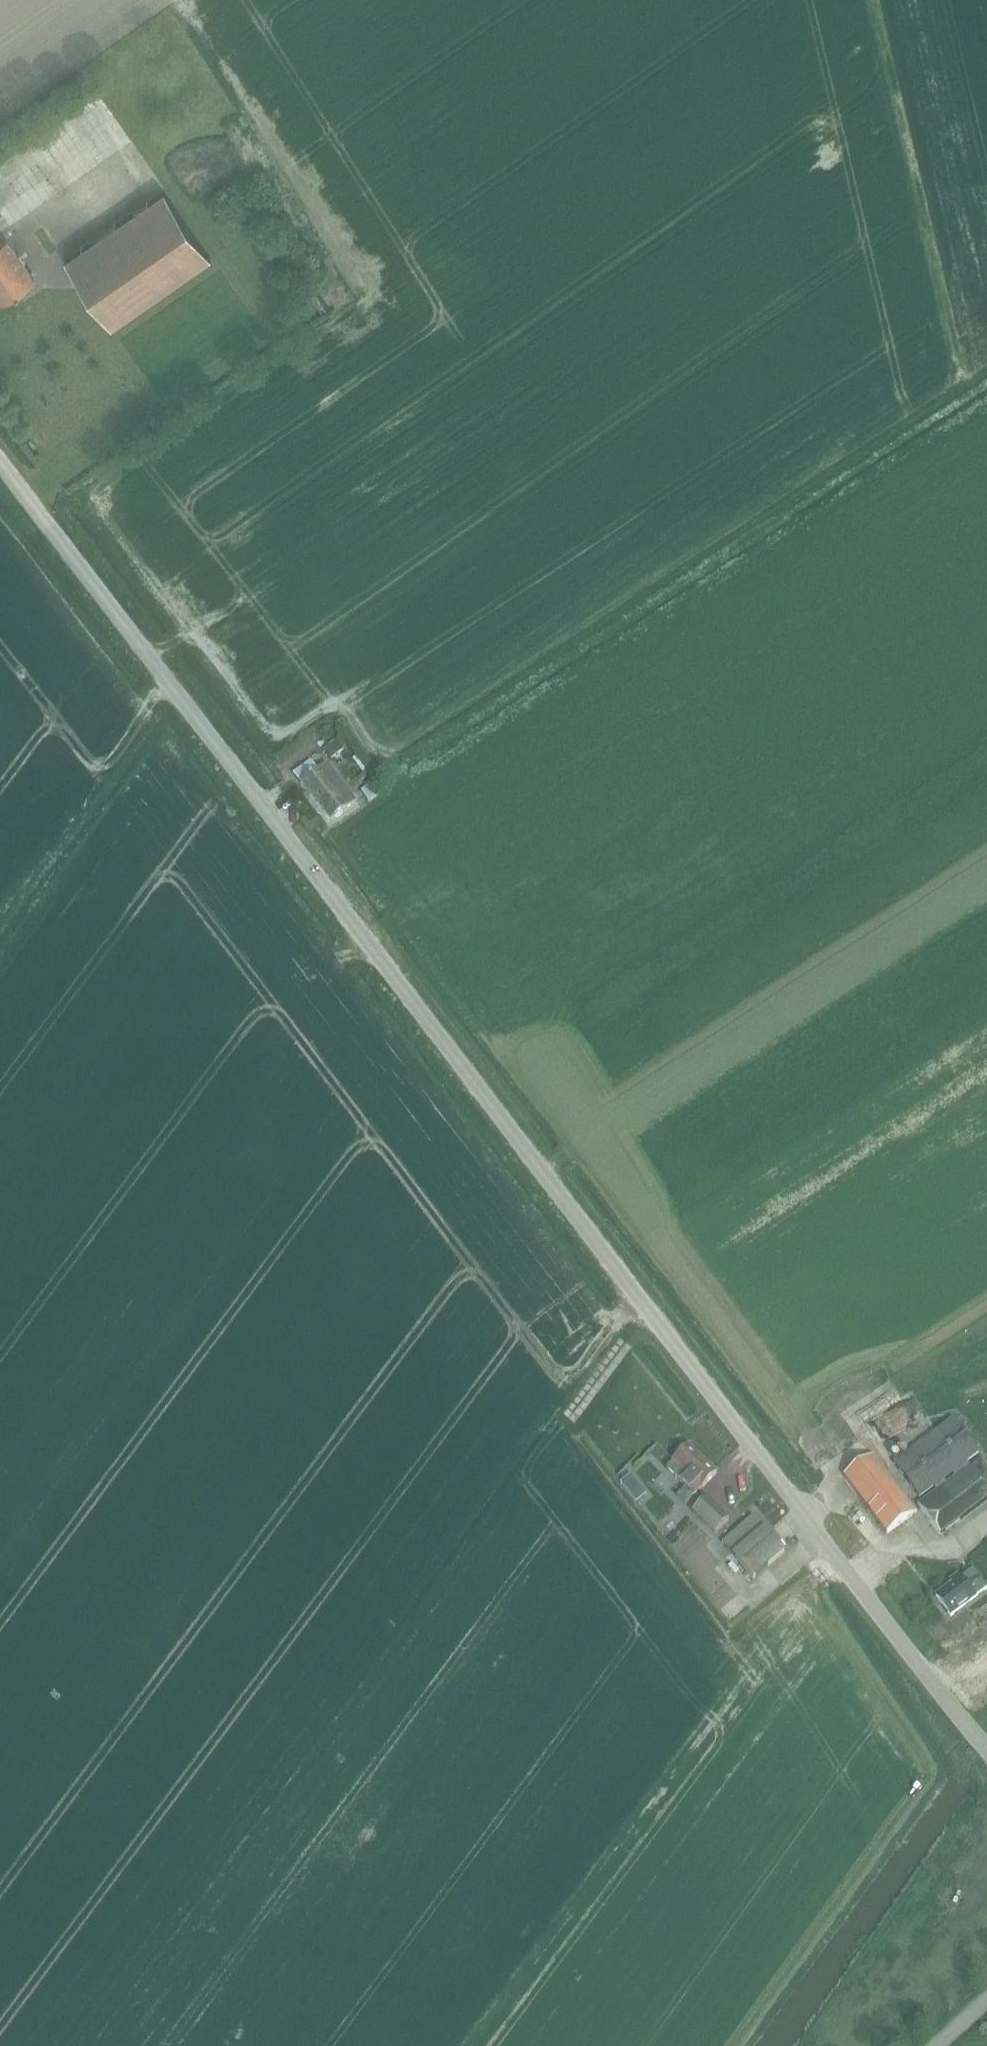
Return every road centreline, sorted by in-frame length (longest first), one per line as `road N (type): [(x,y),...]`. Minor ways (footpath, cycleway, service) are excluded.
road 1 (unclassified): [(986,1750),(0,458)]

